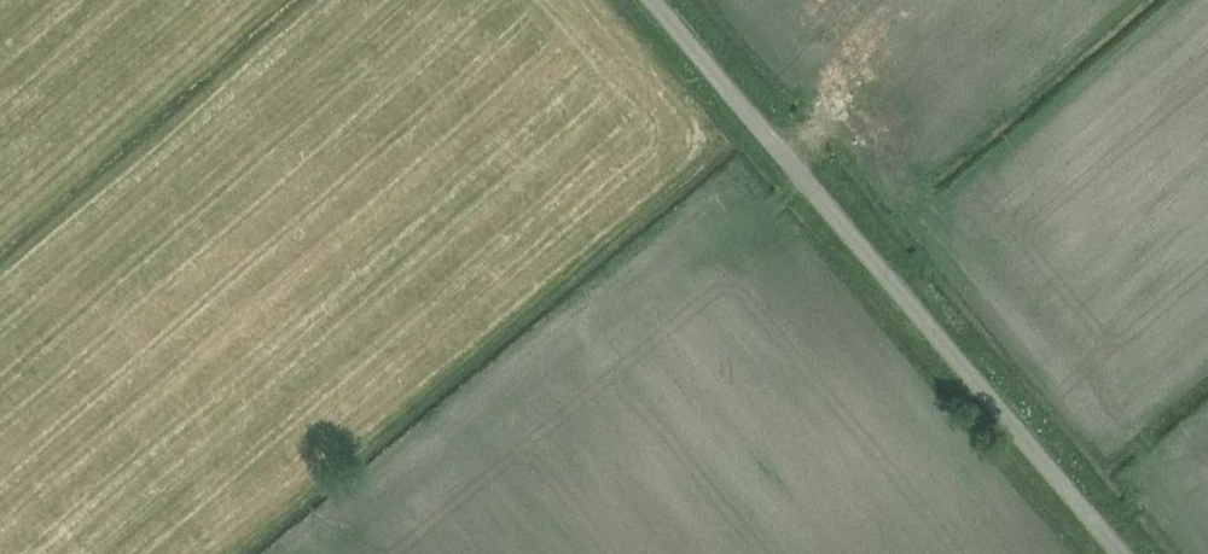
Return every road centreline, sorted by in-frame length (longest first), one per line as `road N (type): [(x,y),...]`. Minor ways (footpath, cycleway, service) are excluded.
road 1 (unclassified): [(1124,553),(660,0)]

